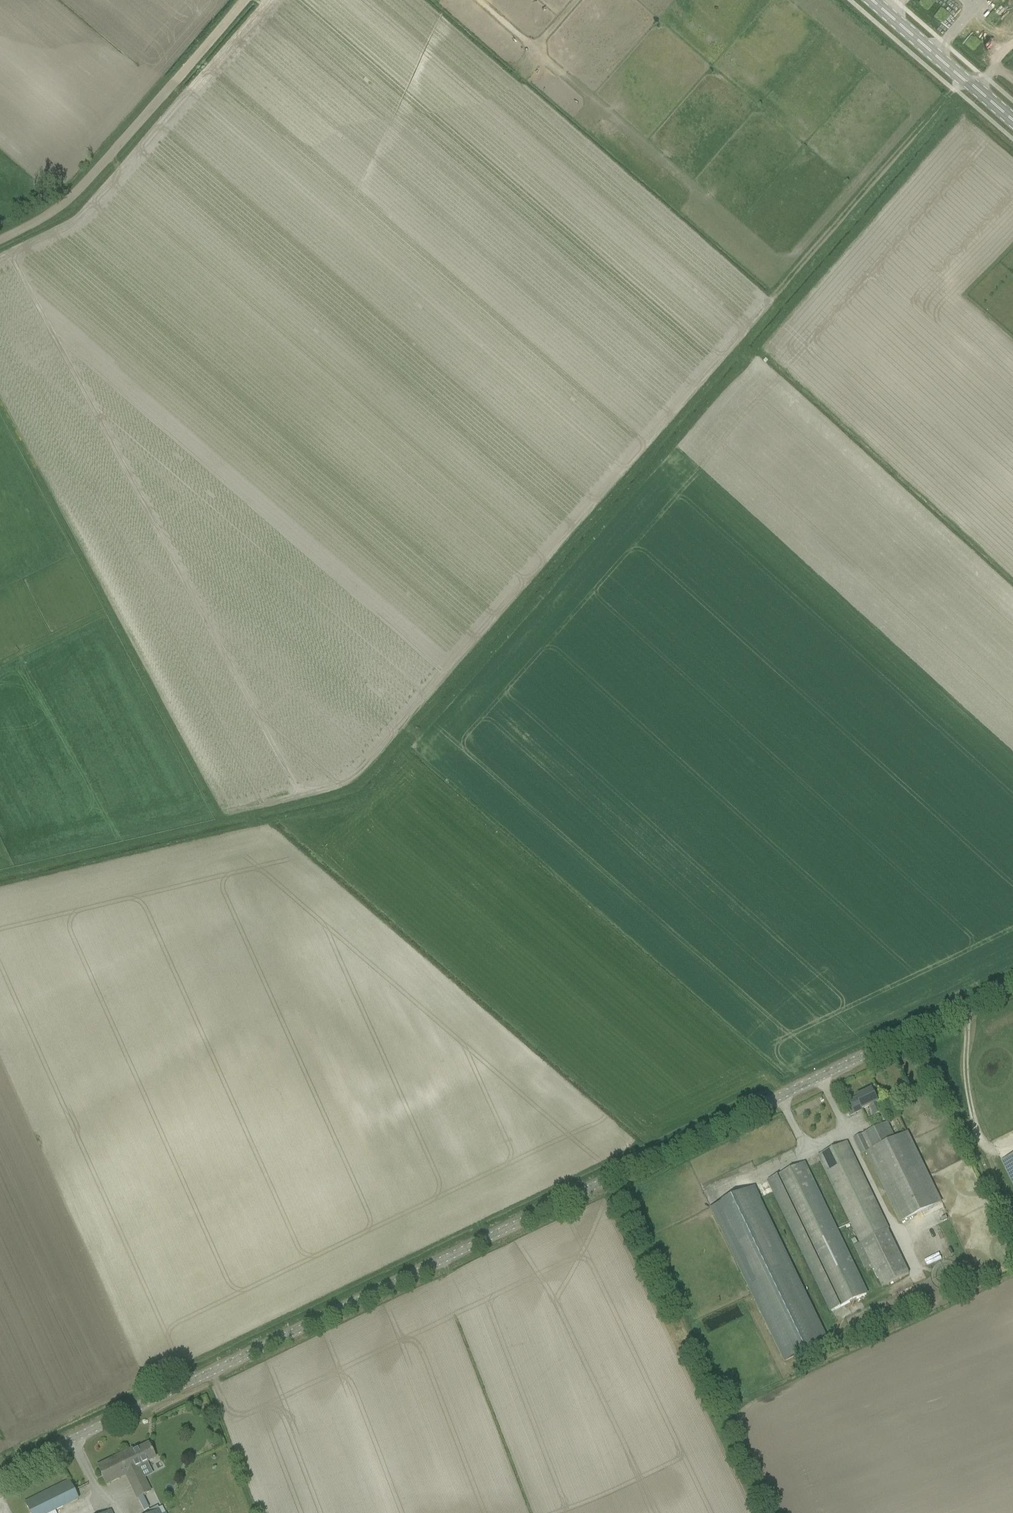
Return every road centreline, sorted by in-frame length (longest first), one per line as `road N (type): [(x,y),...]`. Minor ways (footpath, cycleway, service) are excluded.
road 1 (unclassified): [(0,1475),(1012,983)]
road 2 (track): [(244,0),(65,205),(0,239)]
road 3 (primary): [(1012,119),(877,0)]

